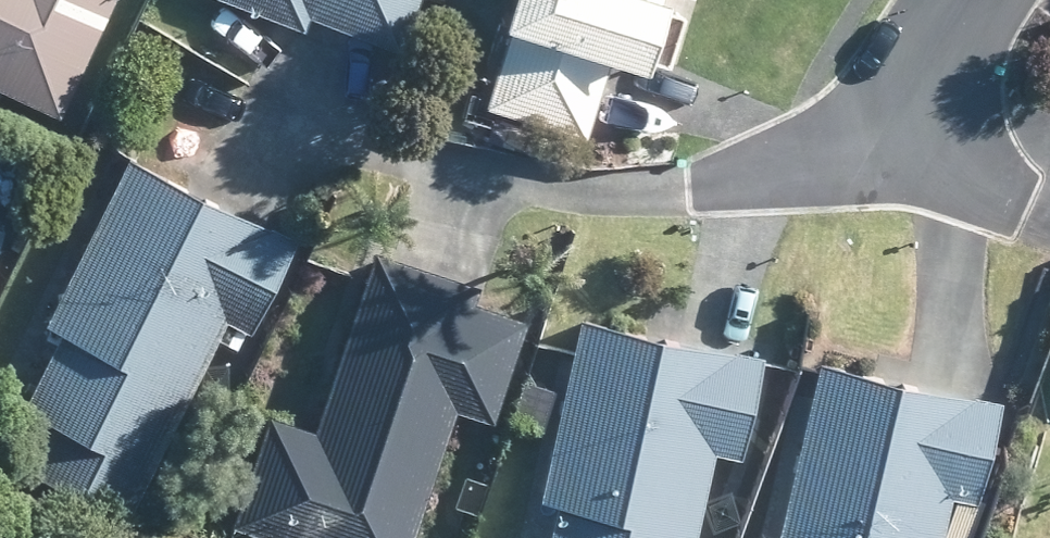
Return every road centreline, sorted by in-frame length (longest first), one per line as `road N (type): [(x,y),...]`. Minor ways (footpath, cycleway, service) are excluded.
road 1 (residential): [(705,173),(830,129),(911,130)]
road 2 (residential): [(911,130),(972,0)]
road 3 (residential): [(1007,203),(911,130)]

